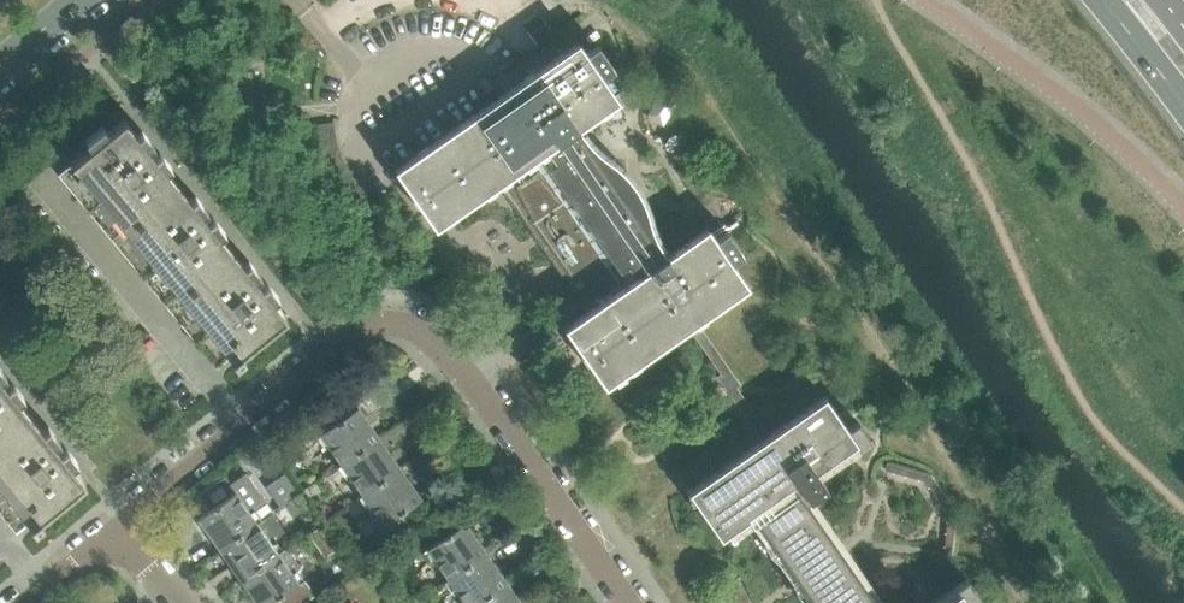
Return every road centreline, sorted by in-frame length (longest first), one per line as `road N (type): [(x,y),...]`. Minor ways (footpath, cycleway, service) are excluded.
road 1 (residential): [(120,528),(366,327),(407,325),(423,334)]
road 2 (residential): [(631,602),(474,380),(423,334)]
road 3 (primary): [(1091,0),(1183,114)]

